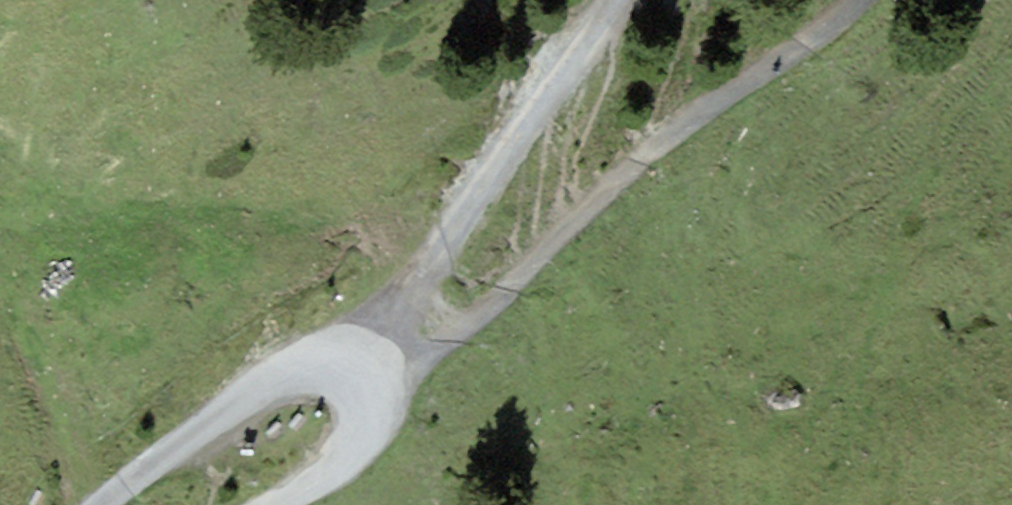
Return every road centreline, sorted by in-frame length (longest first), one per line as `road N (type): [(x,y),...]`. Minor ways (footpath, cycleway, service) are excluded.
road 1 (track): [(854,0),(747,87),(596,186),(431,360),(365,388)]
road 2 (track): [(611,0),(341,364)]

